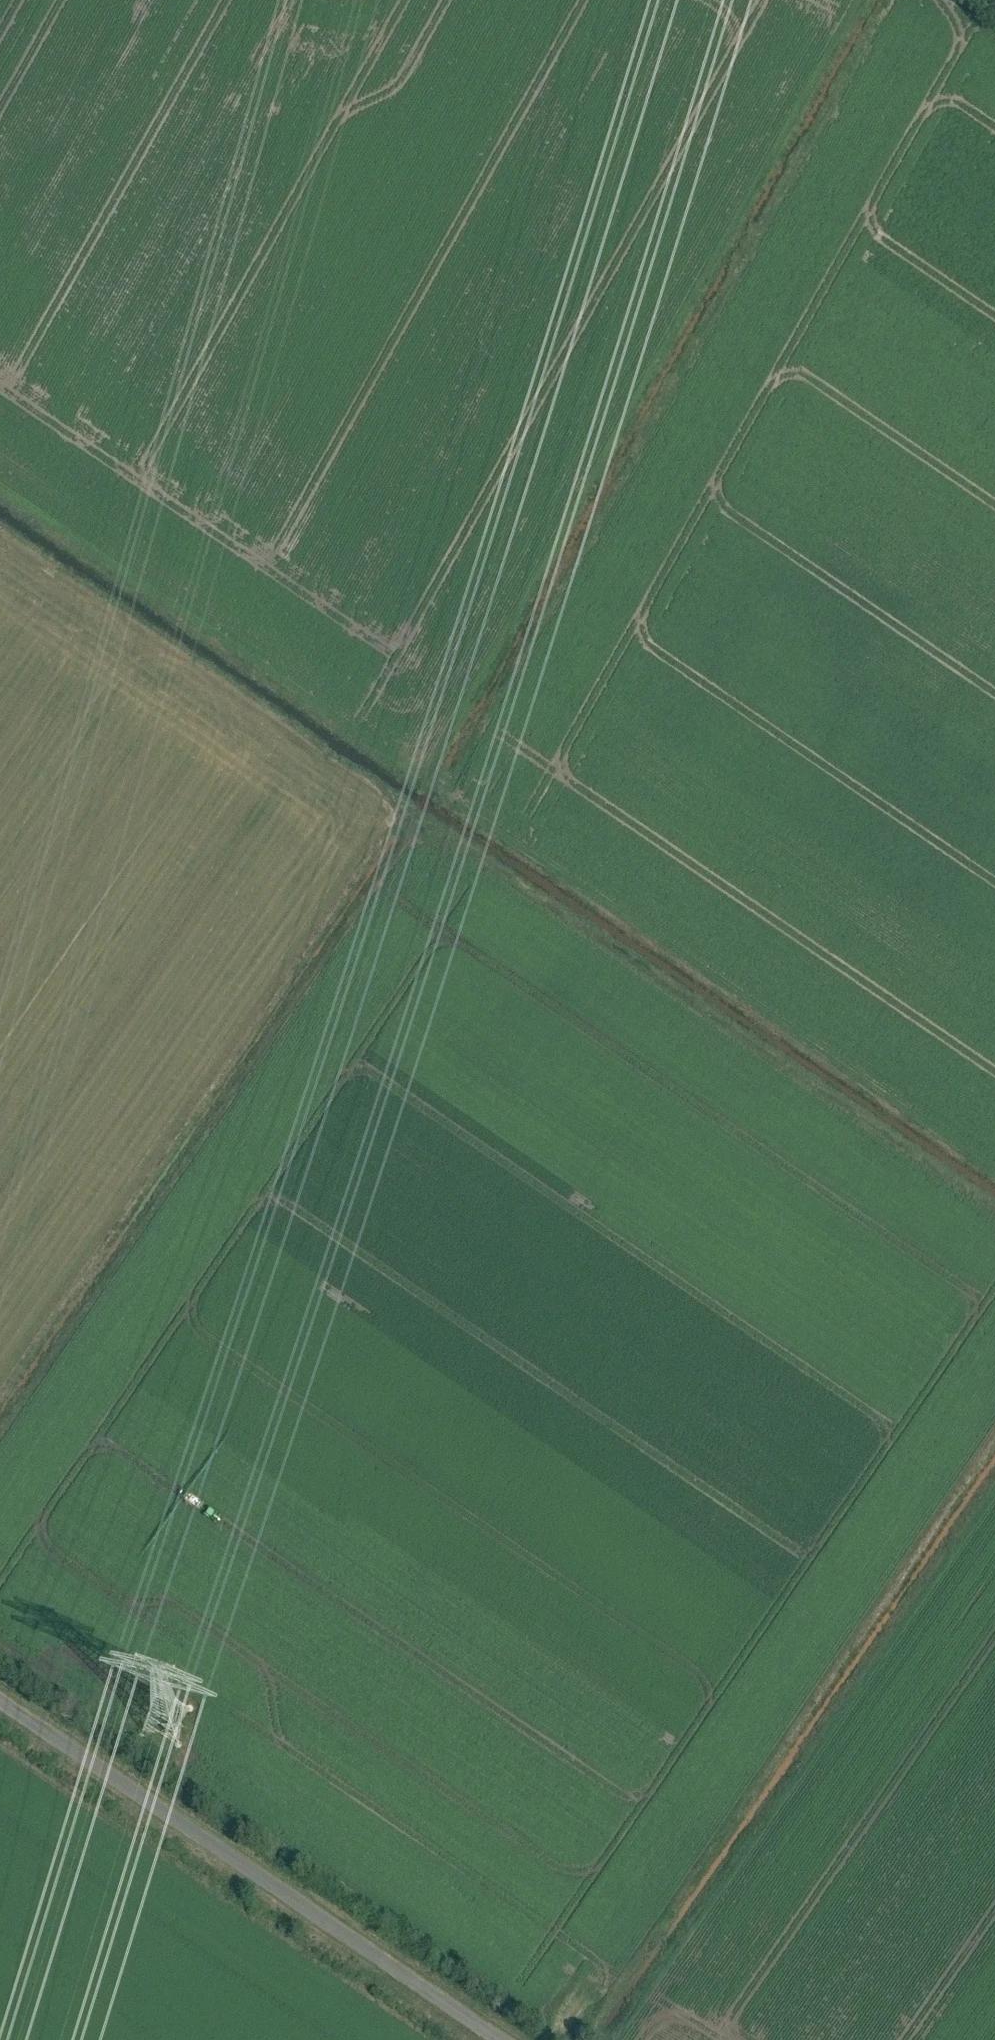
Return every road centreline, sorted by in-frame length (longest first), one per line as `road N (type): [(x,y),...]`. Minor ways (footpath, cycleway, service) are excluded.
road 1 (unclassified): [(497,2039),(0,1702)]

